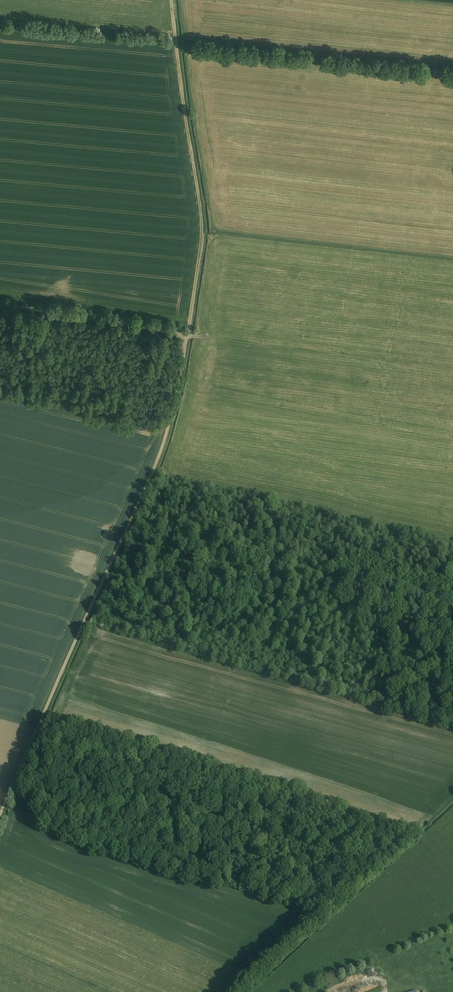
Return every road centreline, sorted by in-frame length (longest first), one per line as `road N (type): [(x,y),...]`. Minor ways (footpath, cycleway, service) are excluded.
road 1 (track): [(0,303),(187,335),(163,448),(0,815)]
road 2 (track): [(187,335),(203,226),(172,0)]

